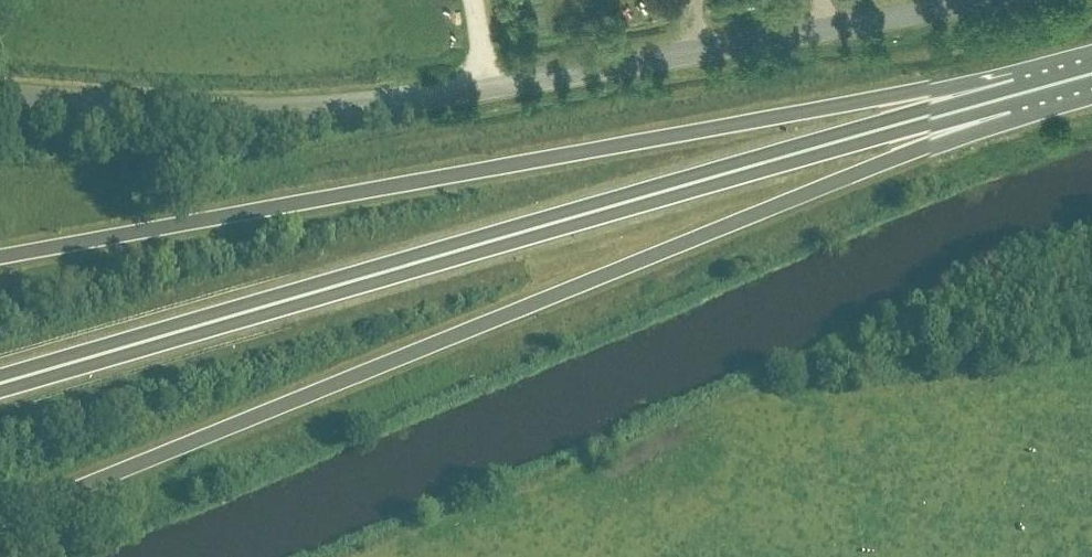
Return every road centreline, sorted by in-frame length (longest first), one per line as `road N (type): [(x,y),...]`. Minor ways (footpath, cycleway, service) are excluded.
road 1 (trunk): [(0,524),(890,162),(1019,91)]
road 2 (trunk): [(0,380),(1019,91)]
road 3 (trunk): [(1019,91),(874,102),(0,259)]
road 4 (tertiary): [(0,97),(332,109),(983,0)]

